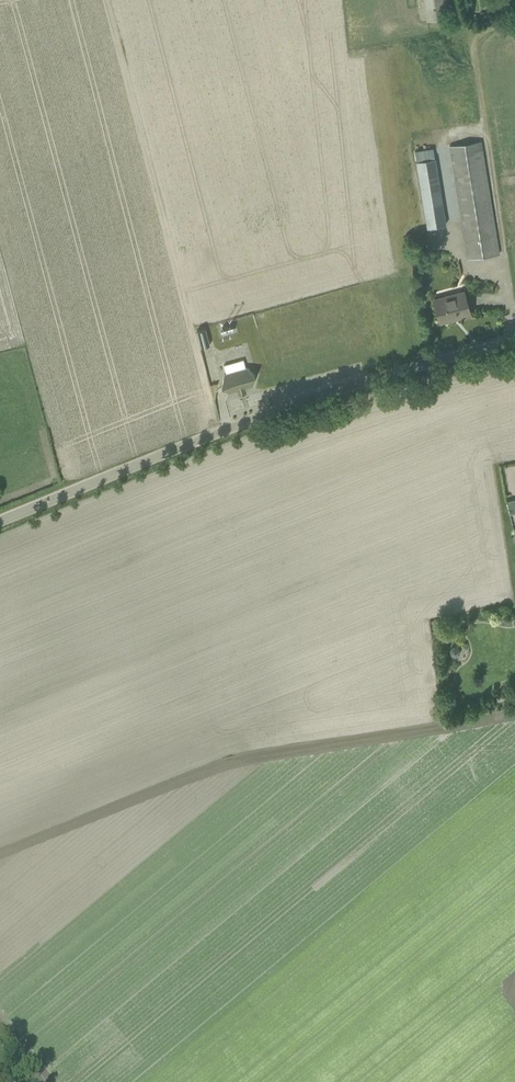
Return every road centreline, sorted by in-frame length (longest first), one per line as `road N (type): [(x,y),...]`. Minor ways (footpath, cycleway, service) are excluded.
road 1 (unclassified): [(0,523),(305,398),(428,356),(514,339)]

